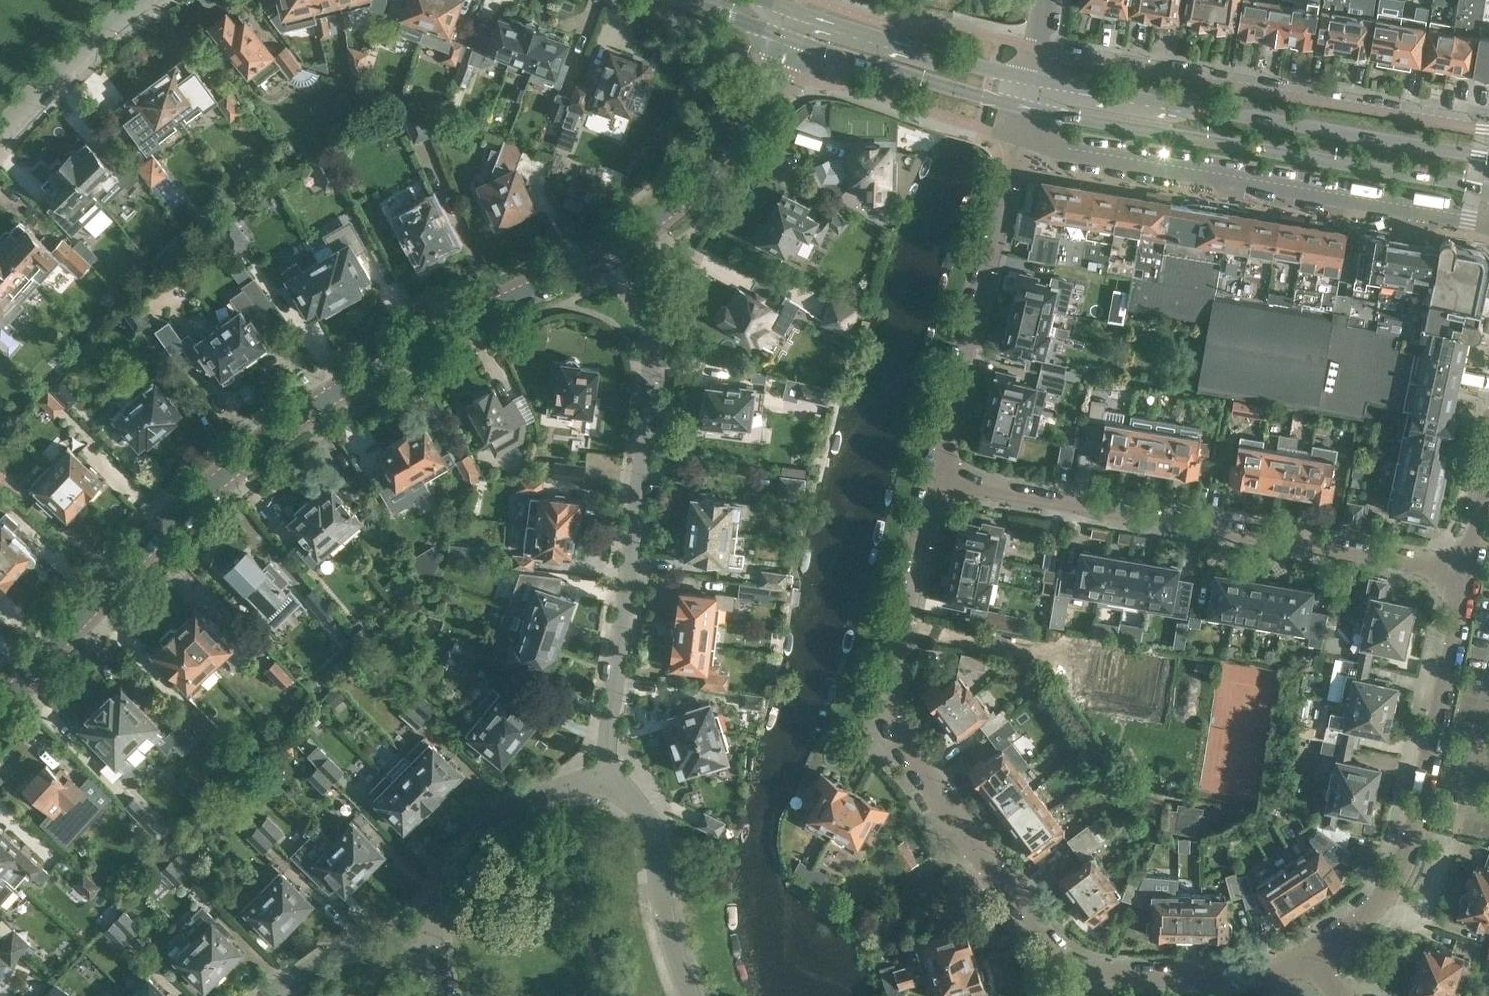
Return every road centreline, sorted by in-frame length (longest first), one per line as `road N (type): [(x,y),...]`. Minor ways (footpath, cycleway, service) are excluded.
road 1 (residential): [(1310,957),(1254,976),(1104,974),(1074,965),(1059,948),(894,716),(890,690),(903,610),(936,464)]
road 2 (tertiary): [(0,708),(136,557),(297,417),(445,330),(609,249)]
road 3 (unclassified): [(600,784),(650,448),(654,351),(648,311),(609,249)]
road 4 (residential): [(1470,569),(936,464)]
road 5 (residential): [(1015,137),(1488,227)]
road 6 (primary): [(1022,105),(1488,190)]
road 7 (primary): [(1488,160),(1028,78)]
road 8 (residential): [(1488,129),(1035,49)]
road 9 (residential): [(1310,957),(1376,905),(1416,837),(1470,569)]
road 10 (residential): [(936,464),(1015,137)]
road 11 (tertiary): [(609,249),(686,200),(773,81),(789,39)]
road 12 (residential): [(427,941),(438,899),(479,829),(509,803),(545,789),(600,784)]
road 13 (residential): [(600,784),(649,818),(678,953),(696,995)]
road 14 (primary): [(789,39),(1022,105)]
road 15 (primary): [(1028,78),(800,9)]
road 16 (unclassified): [(144,0),(0,134)]
road 17 (unclassified): [(272,995),(352,947),(427,941)]

